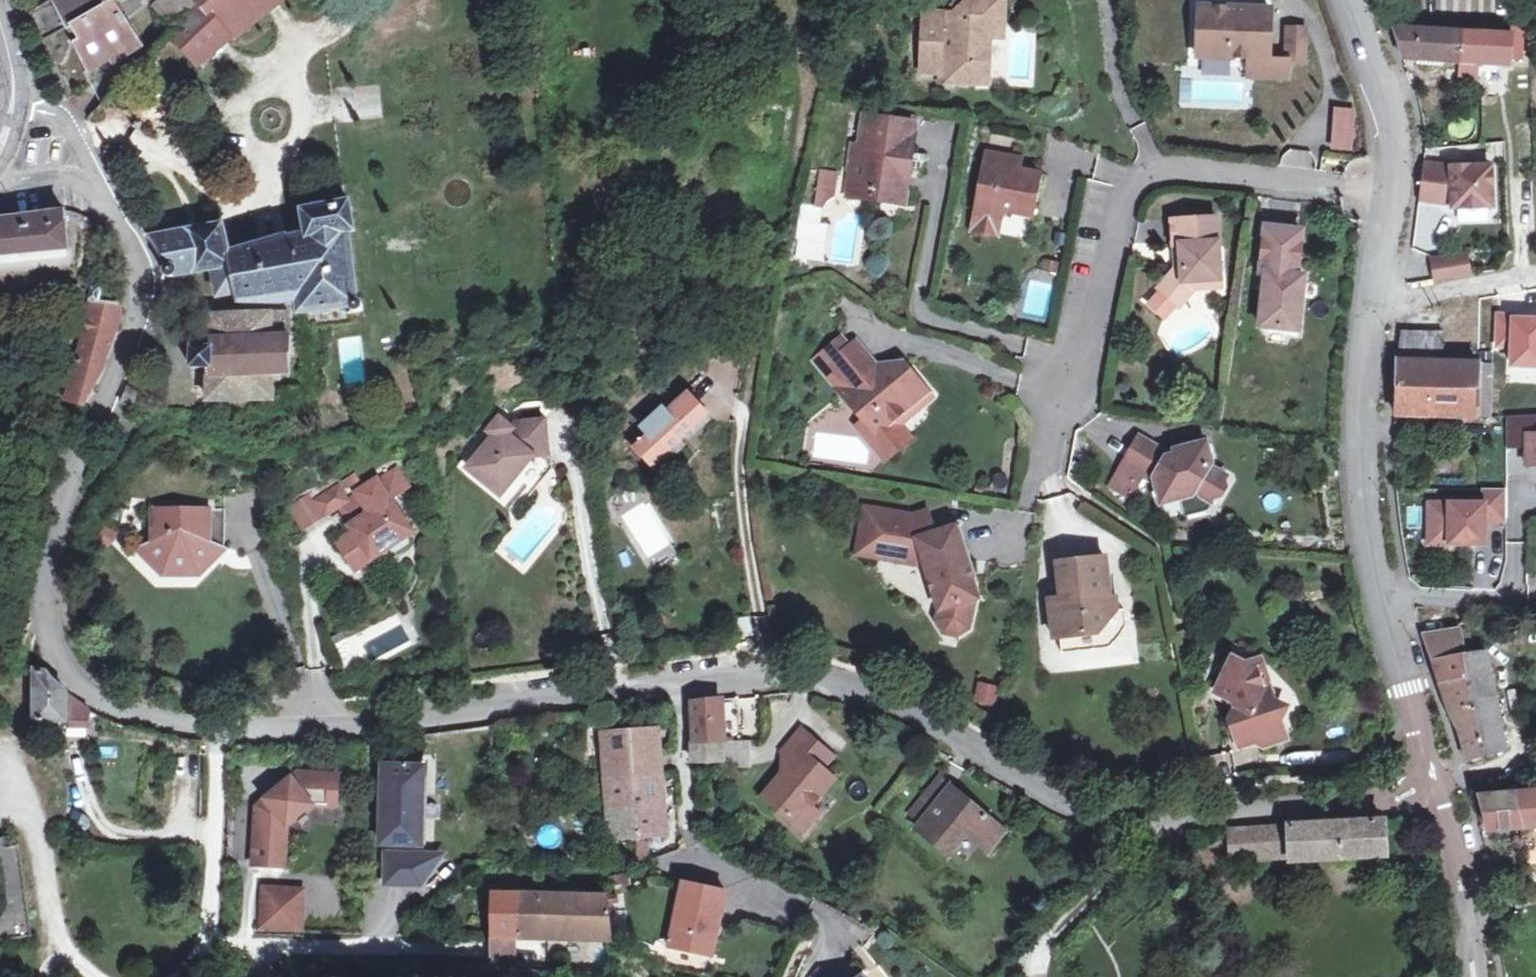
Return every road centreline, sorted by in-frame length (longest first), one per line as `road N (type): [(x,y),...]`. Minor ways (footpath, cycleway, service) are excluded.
road 1 (residential): [(680,684),(744,675),(848,678),(1090,811),(1154,818),(1260,812),(1438,787)]
road 2 (residential): [(53,543),(52,631),(85,678),(136,711),(223,729),(379,721),(680,684)]
road 3 (residential): [(1045,463),(1062,384),(1093,354),(1129,192),(1146,177),(1186,166),(1395,190)]
road 4 (residential): [(53,543),(133,318),(133,267),(91,177)]
road 5 (unclassified): [(1380,295),(1370,363),(1369,519),(1387,594)]
road 6 (residential): [(797,899),(699,857),(688,827),(680,684)]
road 7 (unclassified): [(1387,594),(1438,787)]
road 8 (unclassified): [(1353,0),(1399,126),(1395,190)]
road 9 (unclassified): [(1438,787),(1480,976)]
road 10 (residential): [(1517,552),(1515,584),(1492,594),(1387,594)]
road 11 (residential): [(1535,271),(1380,295)]
road 12 (residential): [(91,177),(77,136),(32,93),(13,86)]

